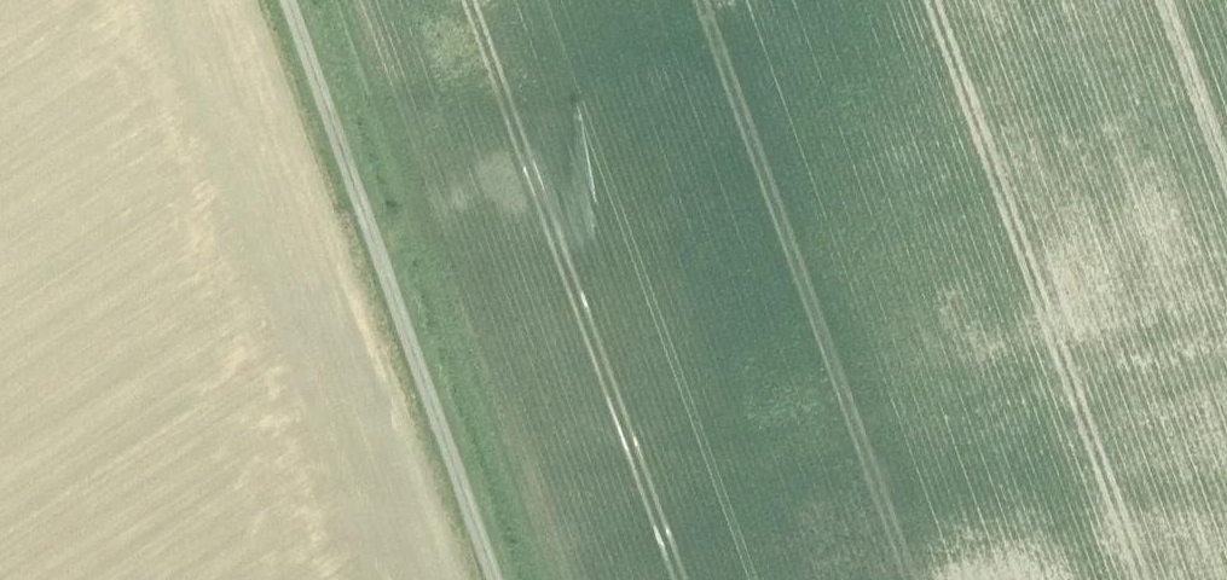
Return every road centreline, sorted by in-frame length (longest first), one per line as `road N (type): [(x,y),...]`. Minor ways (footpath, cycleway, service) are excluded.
road 1 (track): [(498,579),(296,0)]

